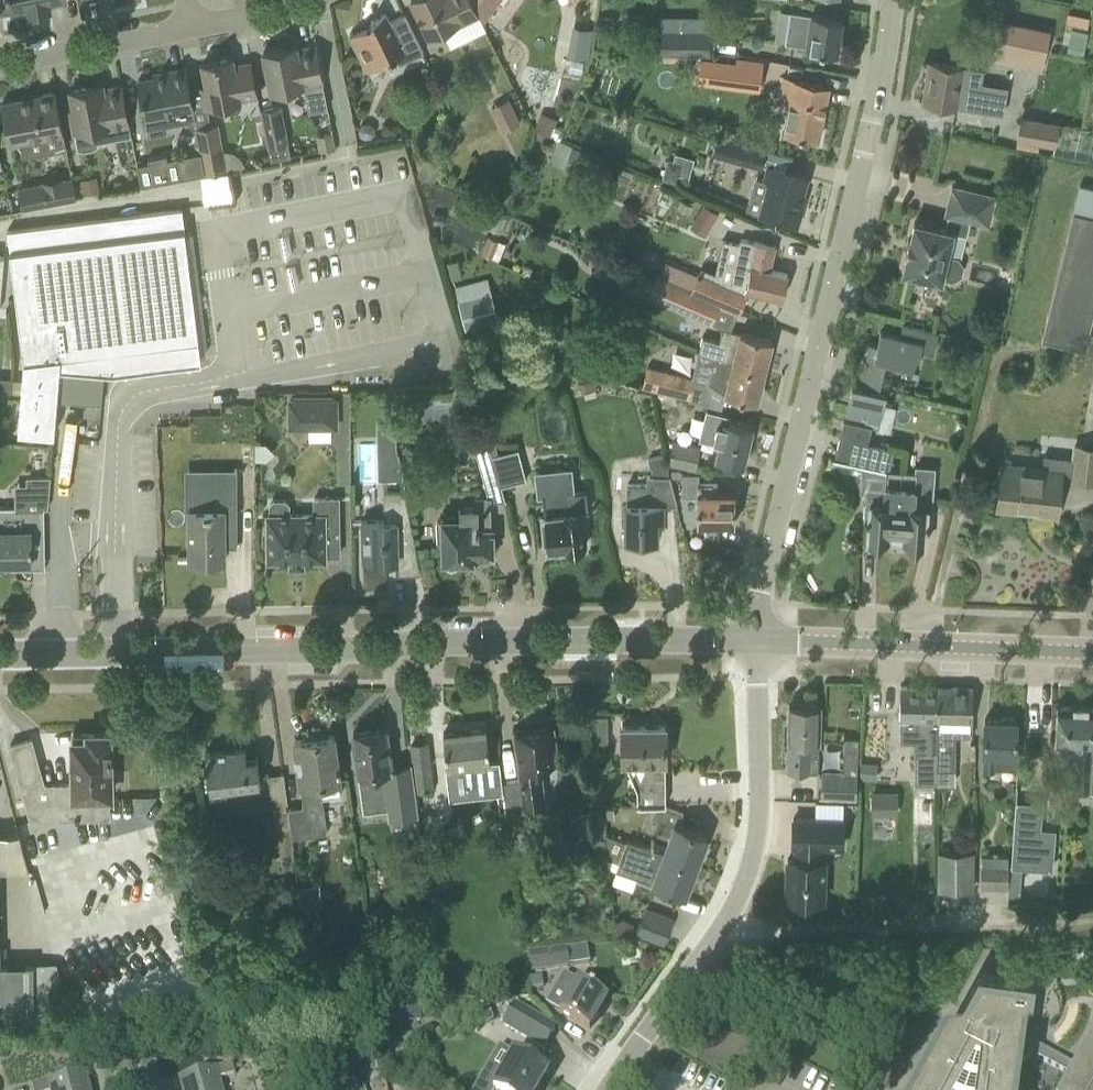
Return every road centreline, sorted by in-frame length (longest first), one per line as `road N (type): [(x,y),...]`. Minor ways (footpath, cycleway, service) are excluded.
road 1 (secondary): [(0,655),(752,643)]
road 2 (unclassified): [(752,643),(762,557),(879,121),(892,0)]
road 3 (track): [(925,644),(1041,175)]
road 4 (unclassified): [(616,1089),(759,824),(752,643)]
road 5 (secondary): [(1092,651),(752,643)]
road 6 (residential): [(0,65),(191,28)]
road 7 (residential): [(191,28),(320,0)]

